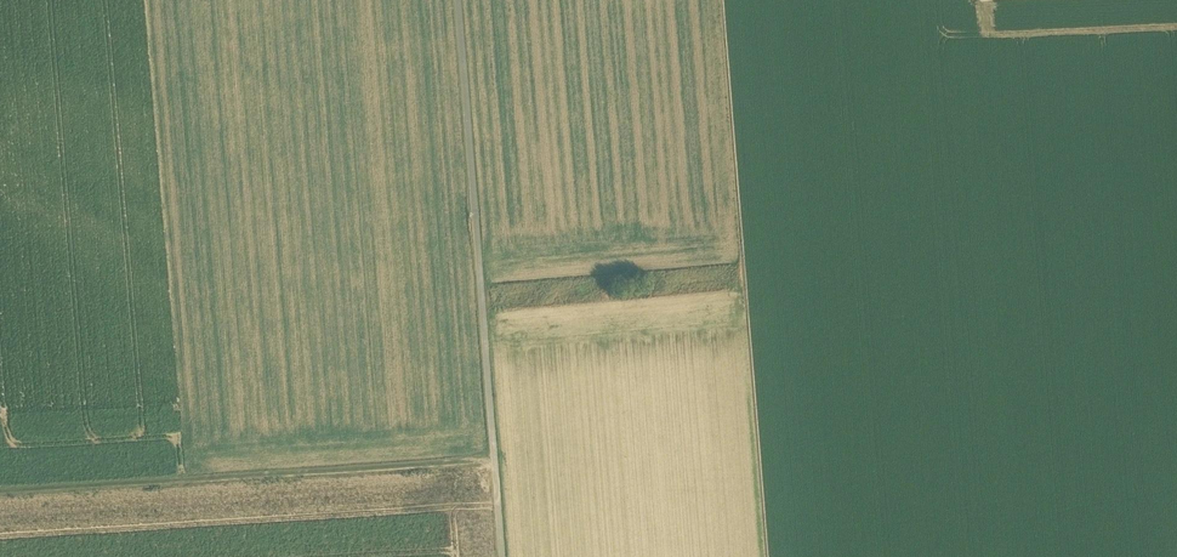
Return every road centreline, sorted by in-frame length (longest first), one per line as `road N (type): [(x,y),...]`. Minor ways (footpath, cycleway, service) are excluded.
road 1 (track): [(495,462),(0,493)]
road 2 (track): [(459,0),(495,462)]

